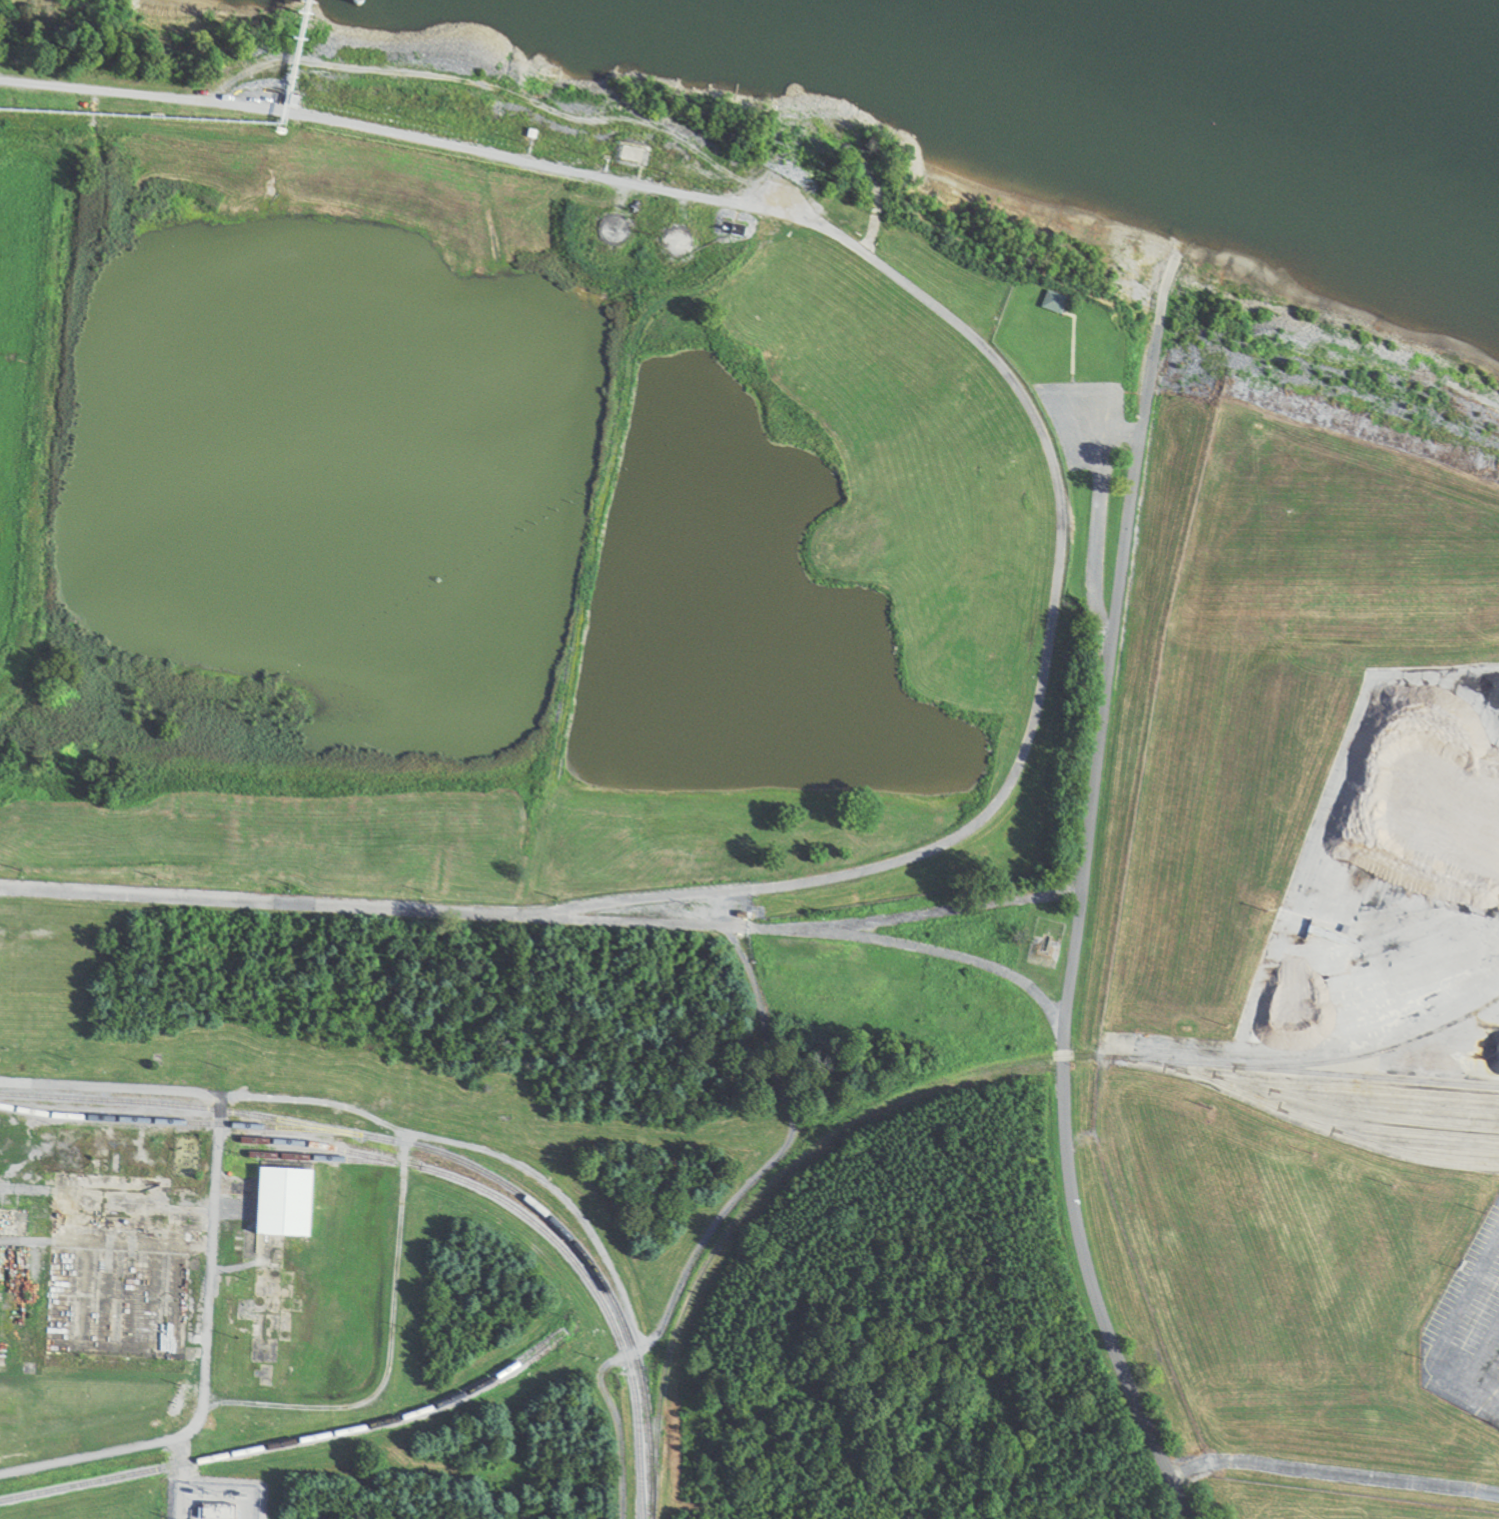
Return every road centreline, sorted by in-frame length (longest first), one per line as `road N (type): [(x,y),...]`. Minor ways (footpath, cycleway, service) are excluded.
road 1 (residential): [(1187,1518),(1095,1308),(1065,1165),(1060,1057),(1162,288)]
road 2 (residential): [(838,934),(947,954),(1008,975),(1061,1023)]

